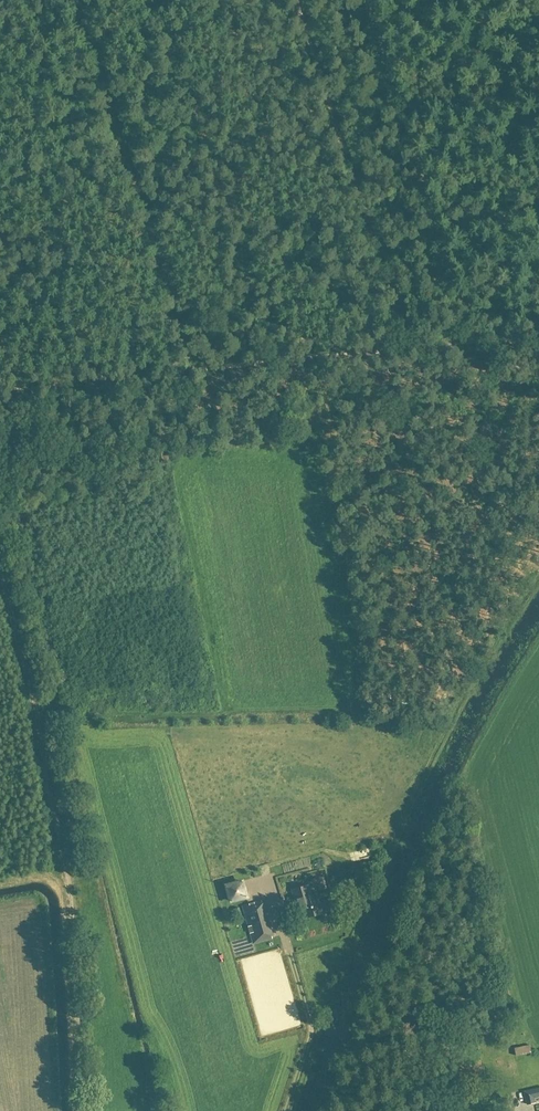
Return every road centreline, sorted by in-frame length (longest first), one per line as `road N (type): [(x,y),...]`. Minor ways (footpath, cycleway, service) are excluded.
road 1 (track): [(0,570),(64,855),(79,1110)]
road 2 (track): [(538,347),(472,342),(0,389)]

